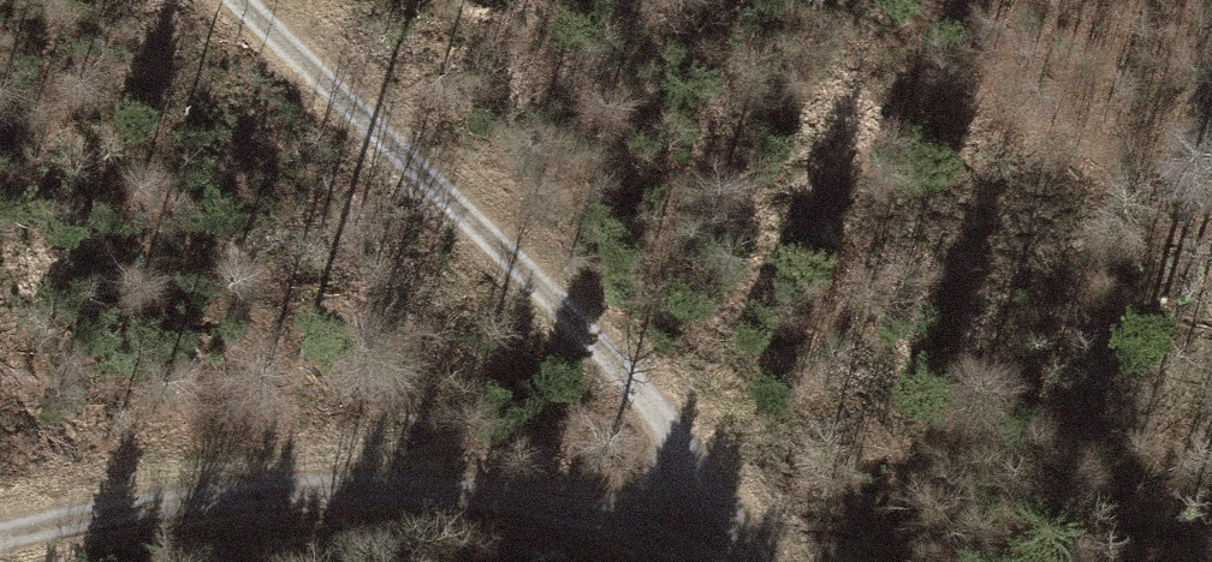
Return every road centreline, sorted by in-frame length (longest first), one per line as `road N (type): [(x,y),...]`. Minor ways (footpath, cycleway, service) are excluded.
road 1 (track): [(734,561),(703,476),(672,431),(242,0)]
road 2 (track): [(0,537),(198,501),(403,485),(496,490),(583,509),(708,561)]

